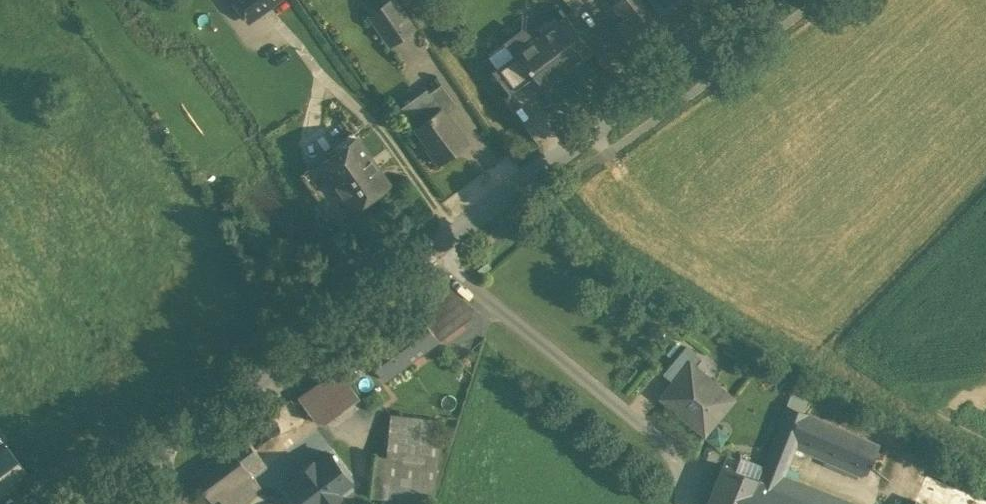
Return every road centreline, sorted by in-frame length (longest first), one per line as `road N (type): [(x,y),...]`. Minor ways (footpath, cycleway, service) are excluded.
road 1 (tertiary): [(770,0),(88,503)]

